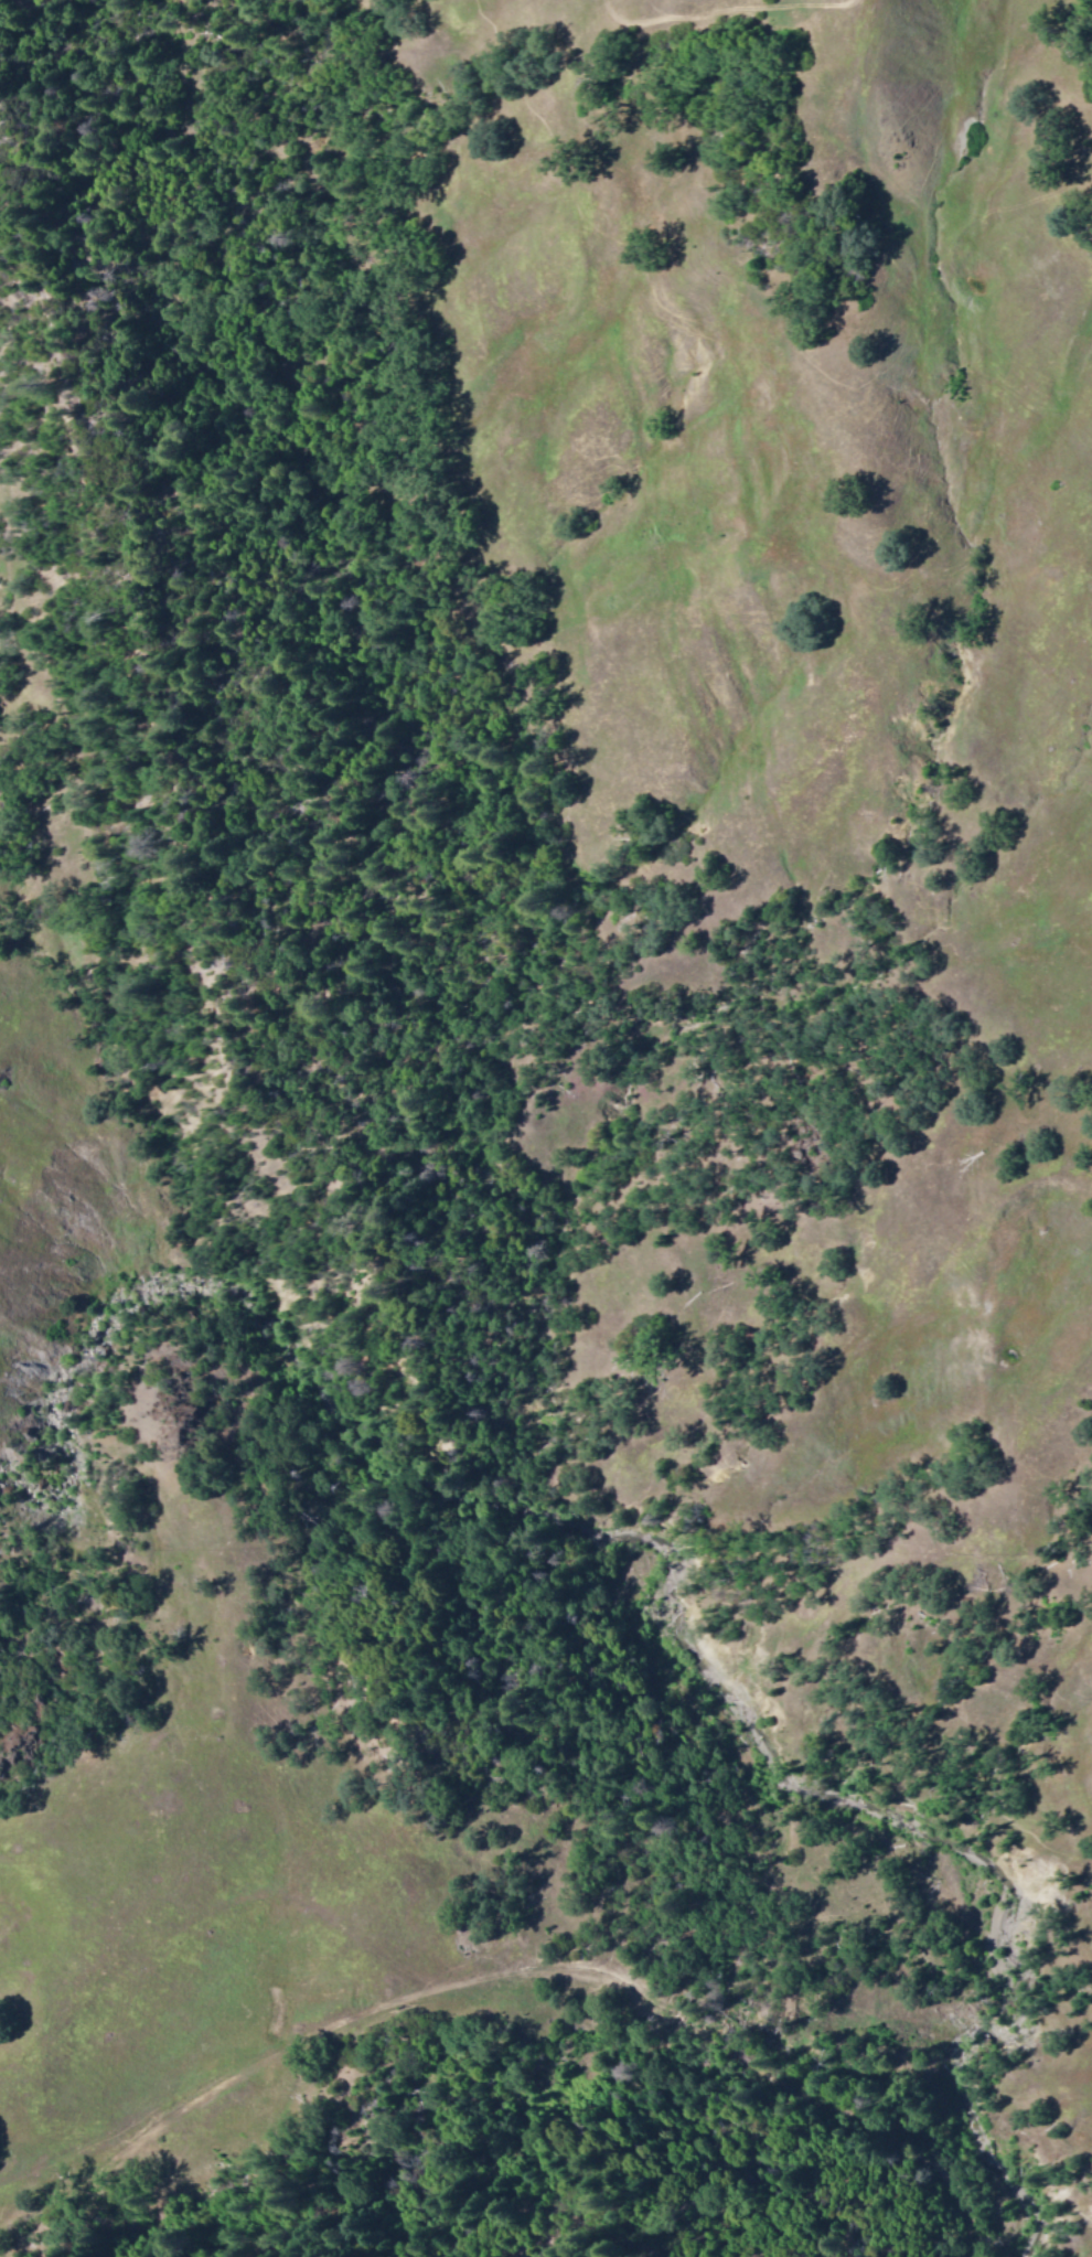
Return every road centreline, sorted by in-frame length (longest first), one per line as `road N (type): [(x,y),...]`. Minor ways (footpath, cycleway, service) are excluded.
road 1 (residential): [(982,2256),(971,2210),(931,2152),(709,2042),(623,1978),(546,1960),(469,1976),(240,2077),(8,2256)]

